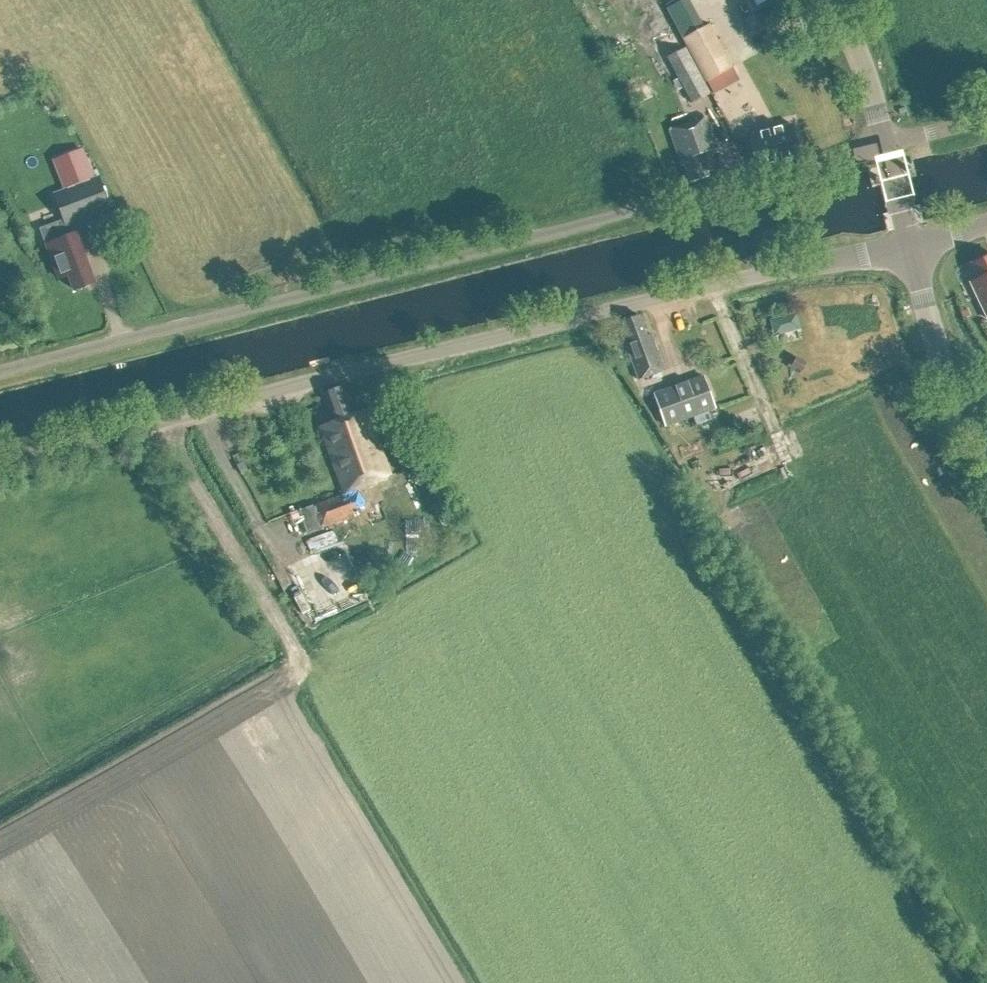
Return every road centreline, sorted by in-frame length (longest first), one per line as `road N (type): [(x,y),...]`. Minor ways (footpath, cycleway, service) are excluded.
road 1 (unclassified): [(0,464),(574,319),(908,245)]
road 2 (unclassified): [(0,370),(882,143)]
road 3 (tertiary): [(986,447),(938,351),(908,245)]
road 4 (tertiary): [(882,143),(863,70),(832,0)]

